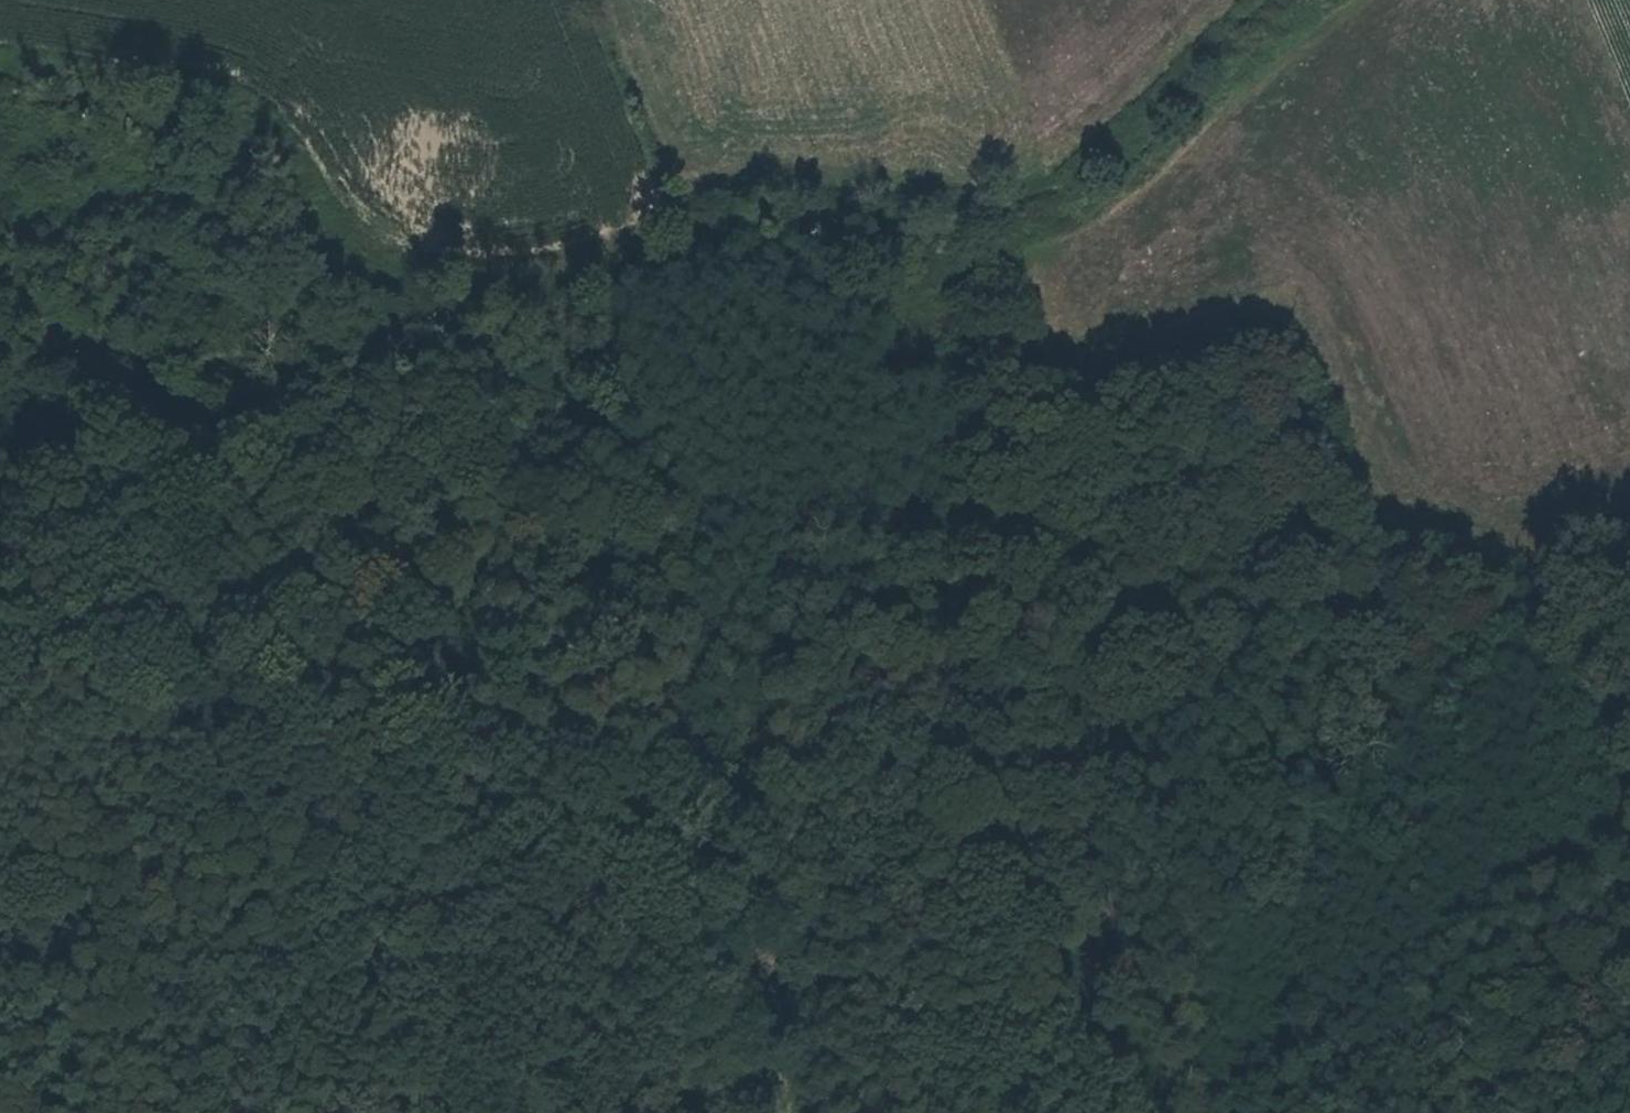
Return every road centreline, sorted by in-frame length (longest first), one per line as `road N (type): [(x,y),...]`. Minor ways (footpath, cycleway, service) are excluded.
road 1 (track): [(1629,542),(1560,560),(1590,861),(1629,946)]

